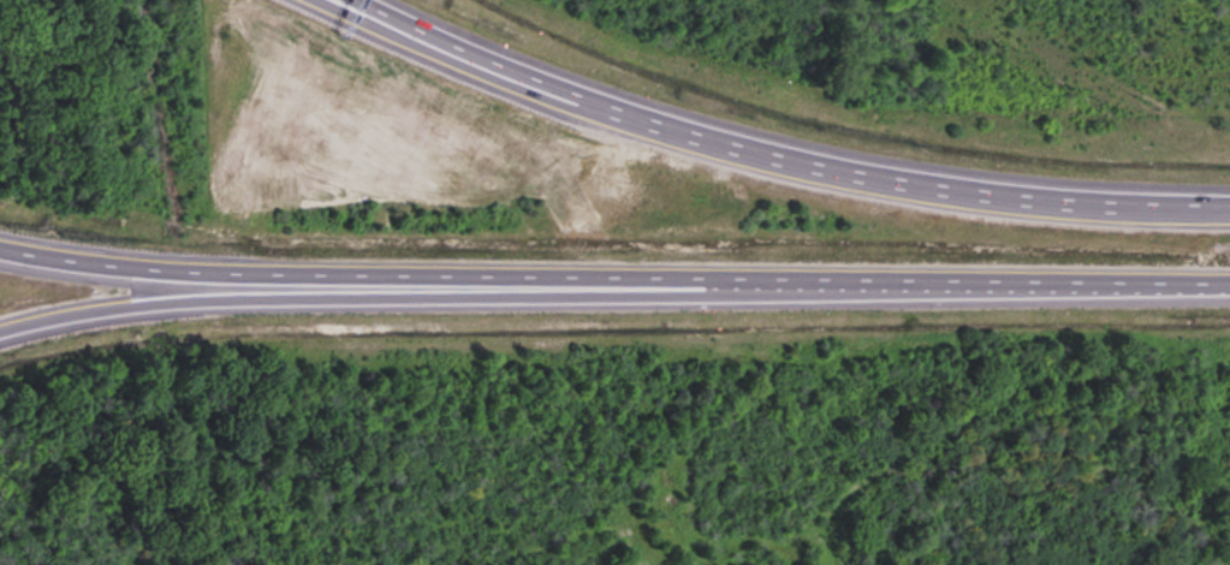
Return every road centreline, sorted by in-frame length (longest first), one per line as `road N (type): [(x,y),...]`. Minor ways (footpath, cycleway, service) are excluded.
road 1 (motorway): [(0,326),(117,302),(251,293),(976,280)]
road 2 (motorway): [(0,248),(202,272),(976,280)]
road 3 (motorway): [(1229,208),(921,185),(754,150),(592,103)]
road 4 (motorway): [(592,103),(314,0)]
road 5 (motorway): [(592,103),(357,0)]
road 6 (motorway): [(976,280),(1229,282)]

